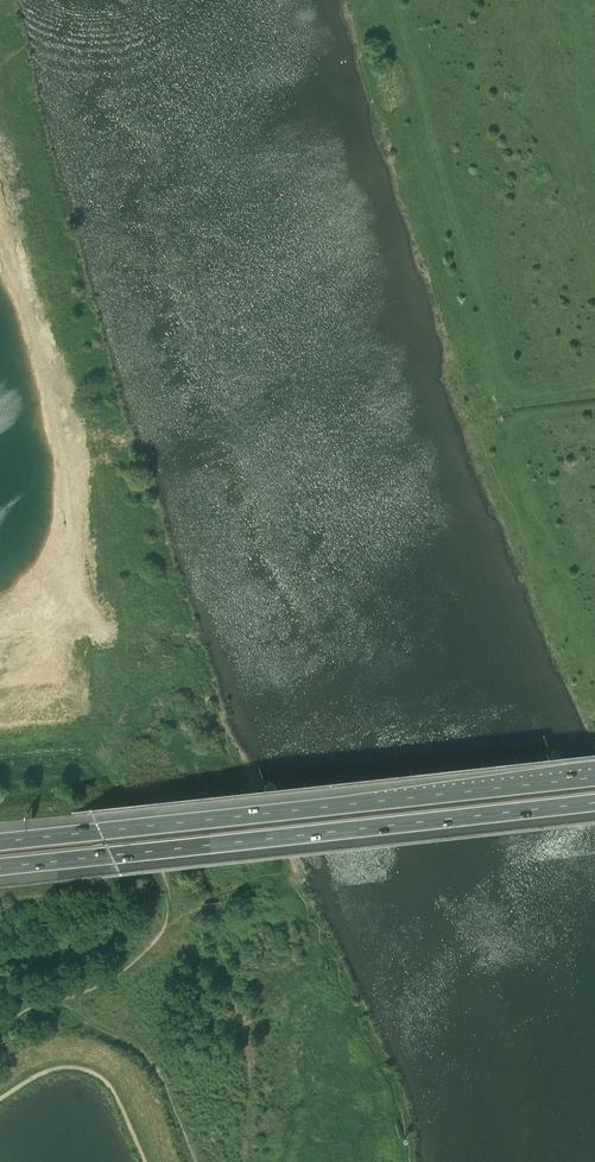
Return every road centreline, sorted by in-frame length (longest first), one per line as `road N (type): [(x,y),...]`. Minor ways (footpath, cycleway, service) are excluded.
road 1 (motorway): [(0,868),(594,800)]
road 2 (motorway): [(594,775),(0,843)]
road 3 (track): [(0,1032),(32,1005),(111,978),(161,931),(164,897),(114,768)]

